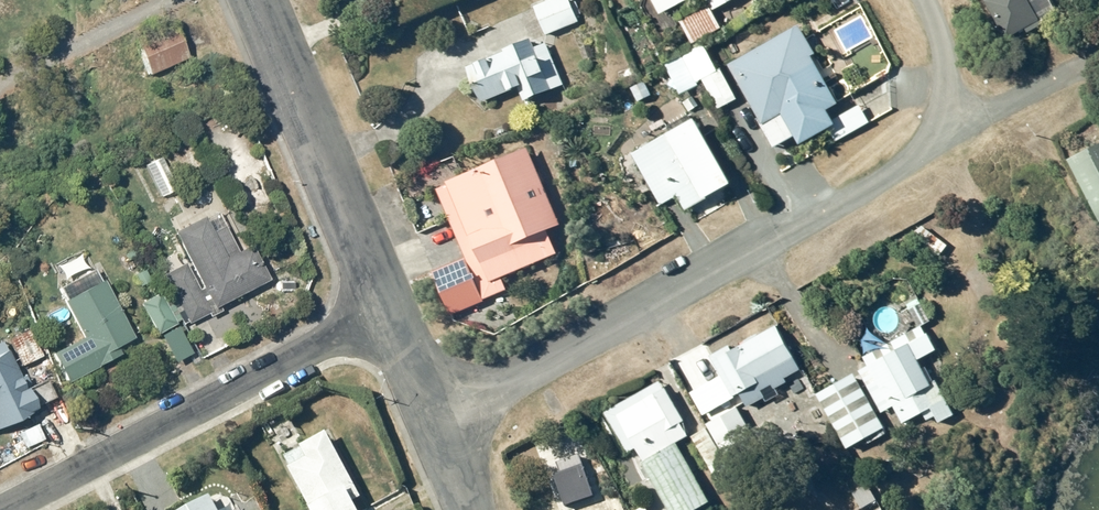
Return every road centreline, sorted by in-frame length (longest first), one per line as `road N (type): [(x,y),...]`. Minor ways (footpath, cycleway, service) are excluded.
road 1 (residential): [(430,420),(899,171),(942,117)]
road 2 (residential): [(5,509),(384,311)]
road 3 (tertiary): [(255,0),(384,311)]
road 4 (residential): [(942,117),(1098,44)]
road 5 (residential): [(942,117),(946,67),(923,0)]

